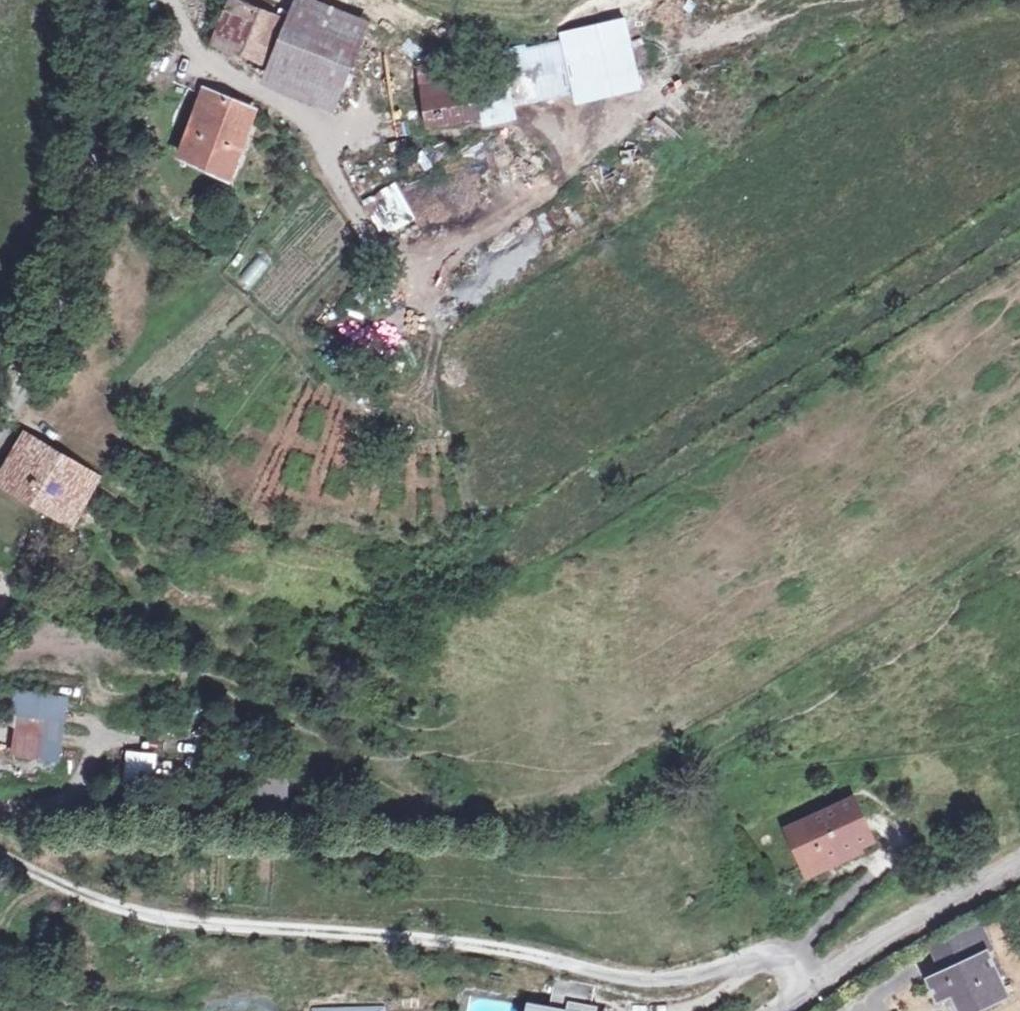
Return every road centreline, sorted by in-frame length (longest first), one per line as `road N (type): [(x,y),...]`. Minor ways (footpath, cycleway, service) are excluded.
road 1 (unclassified): [(0,436),(52,335),(72,274),(91,177),(109,0)]
road 2 (residential): [(1019,867),(819,966),(757,1010)]
road 3 (track): [(169,0),(195,50),(221,73),(327,128)]

